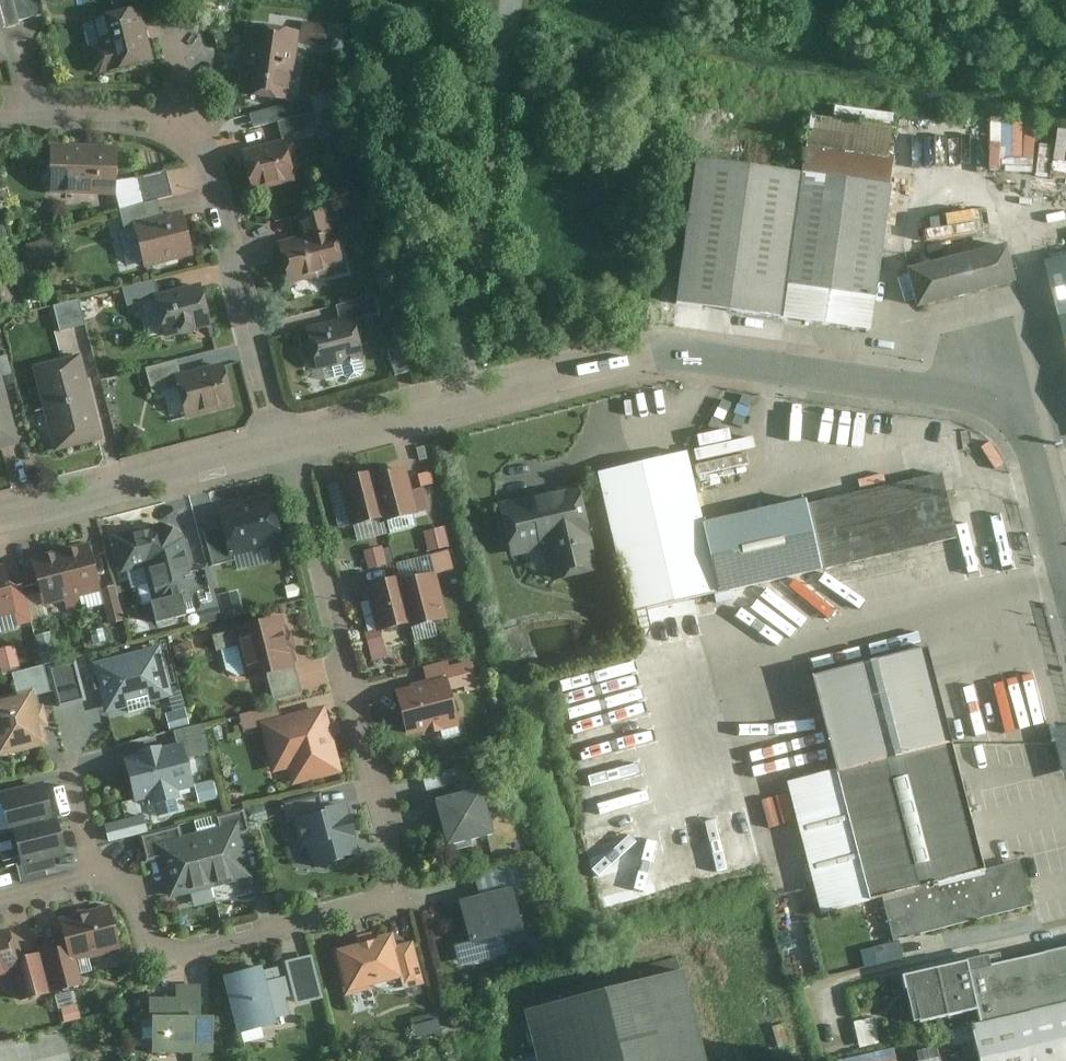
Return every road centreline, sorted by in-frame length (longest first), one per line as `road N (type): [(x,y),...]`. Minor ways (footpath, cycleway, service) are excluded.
road 1 (residential): [(1065,578),(1030,440),(1010,416),(974,398),(654,358),(285,449)]
road 2 (residential): [(96,883),(128,876),(152,955),(400,892),(285,449)]
road 3 (residential): [(285,449),(201,144)]
road 4 (residential): [(285,449),(0,520)]
road 5 (residential): [(201,144),(142,121),(0,119)]

